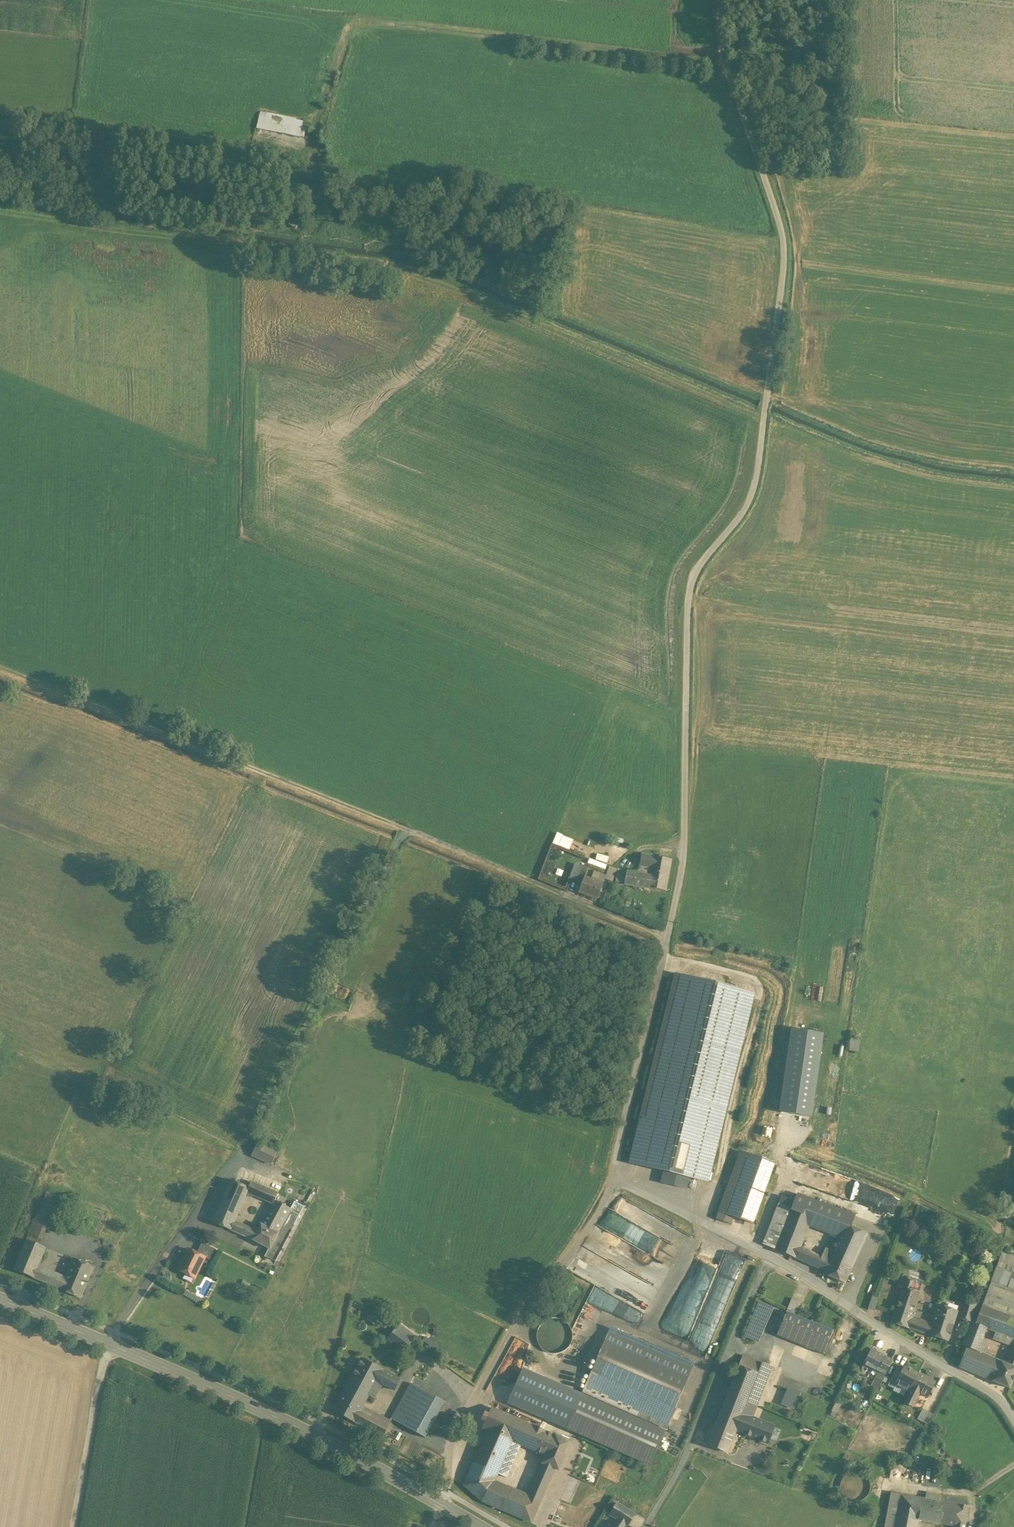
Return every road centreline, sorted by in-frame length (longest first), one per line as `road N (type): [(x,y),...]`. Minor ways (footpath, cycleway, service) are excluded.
road 1 (track): [(685,856),(688,610),(694,581),(751,497),(786,263),(725,61),(723,0)]
road 2 (track): [(670,937),(0,669)]
road 3 (track): [(725,61),(362,21),(343,37),(317,158)]
road 4 (secondary): [(0,1298),(323,1439),(440,1505)]
road 5 (residential): [(614,1179),(839,1296),(1002,1398),(1013,1418)]
road 6 (residential): [(440,1505),(452,1435),(529,1300),(583,1234),(614,1179)]
road 7 (residential): [(614,1179),(685,856)]
road 8 (track): [(110,1344),(77,1526)]

